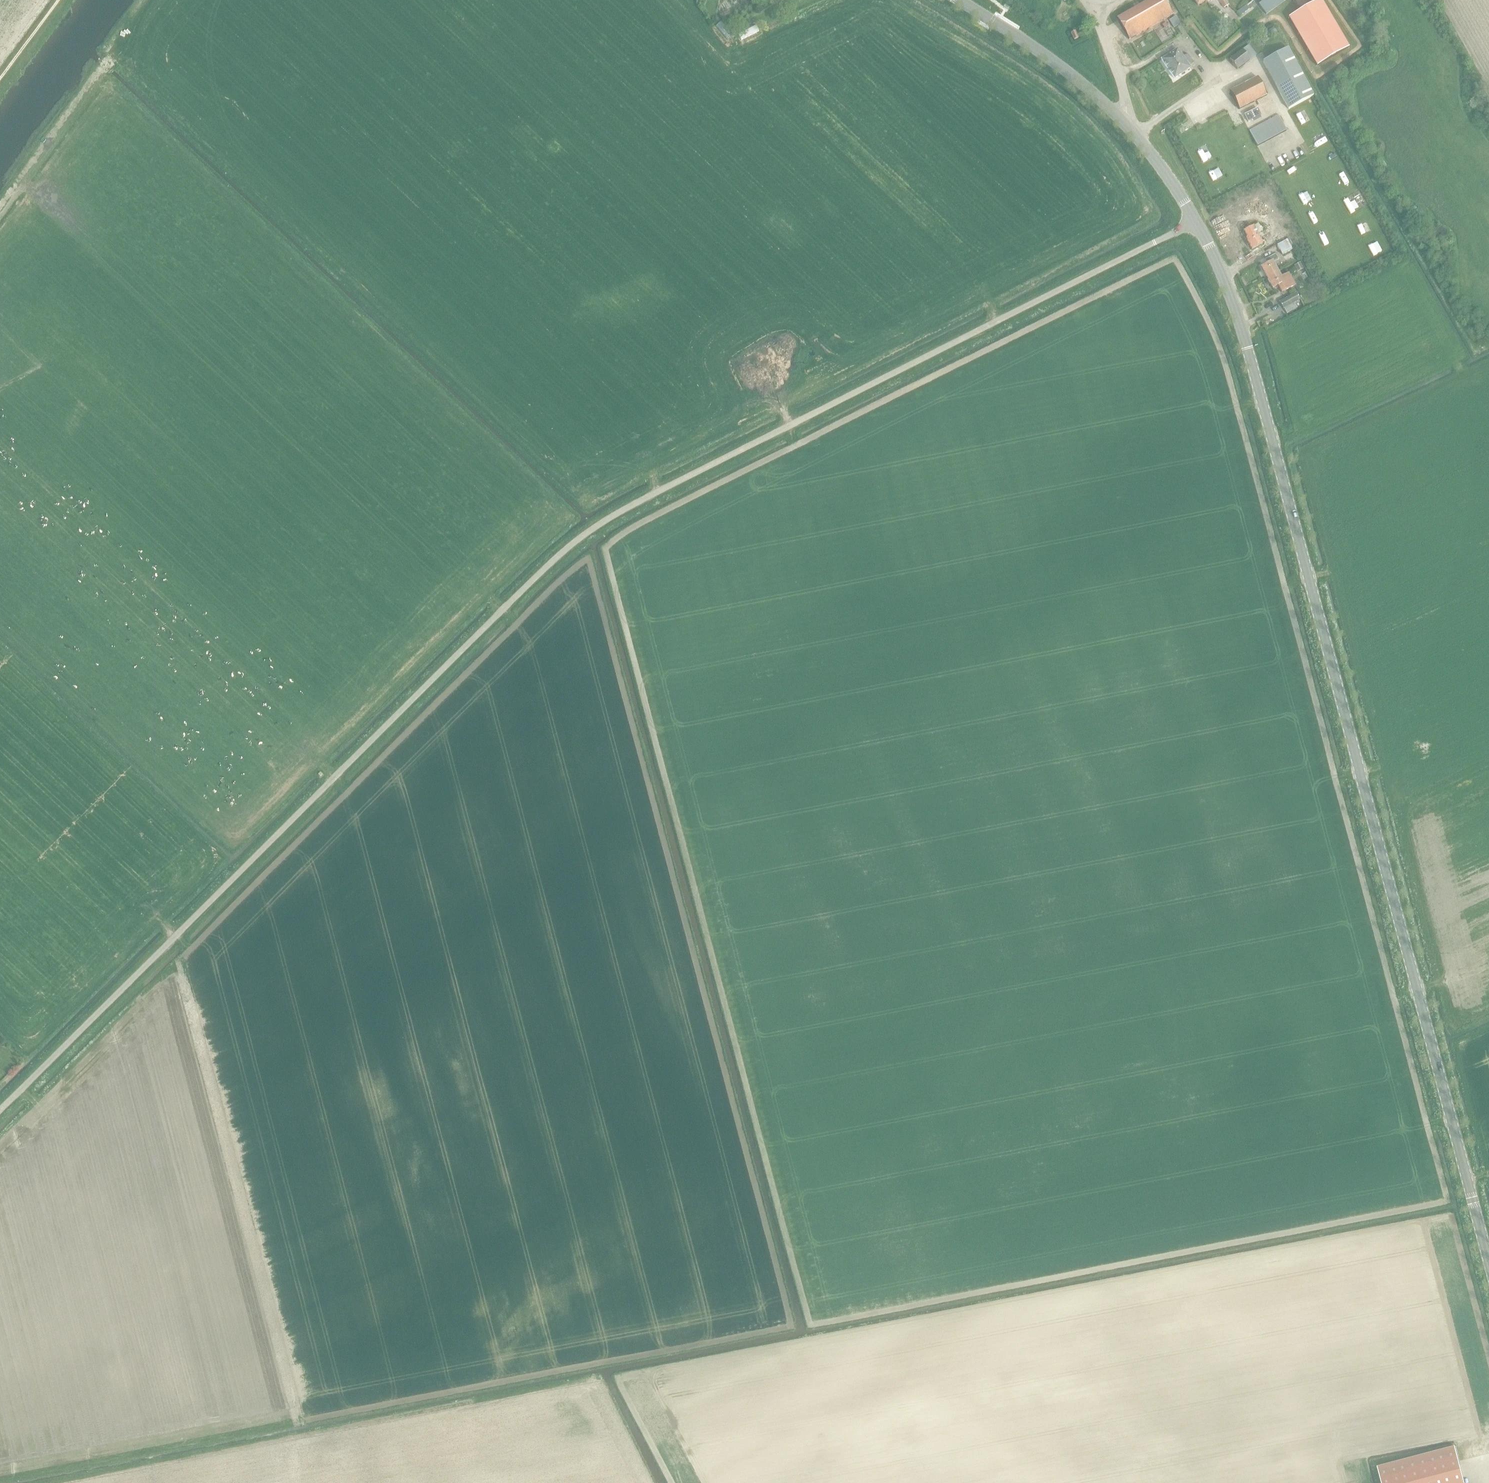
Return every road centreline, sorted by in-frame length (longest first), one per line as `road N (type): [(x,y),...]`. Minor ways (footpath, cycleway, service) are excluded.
road 1 (unclassified): [(0,1111),(575,542),(611,516),(1196,221)]
road 2 (tertiary): [(1488,1262),(1244,334),(1196,221)]
road 3 (tertiary): [(1120,118),(962,0)]
road 4 (tertiary): [(1196,221),(1120,118)]

